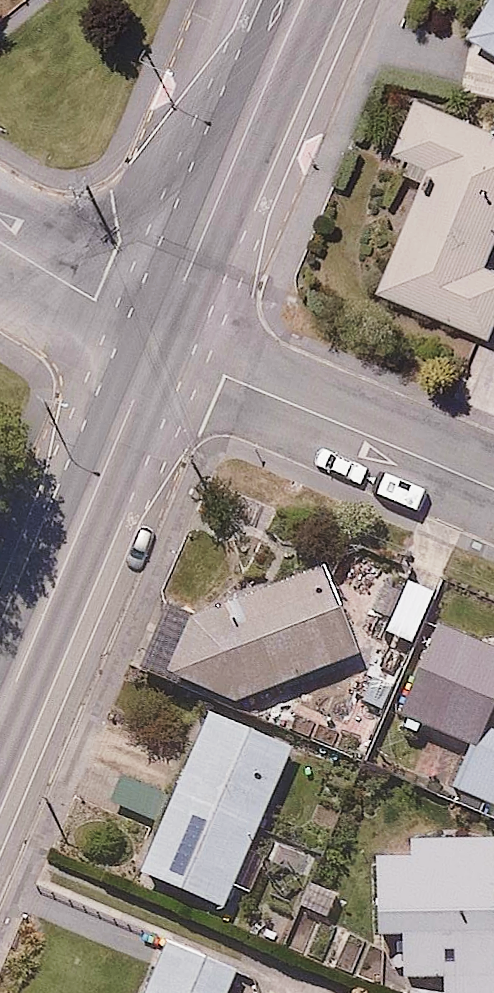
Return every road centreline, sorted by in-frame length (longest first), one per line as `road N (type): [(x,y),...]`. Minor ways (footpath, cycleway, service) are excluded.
road 1 (primary): [(159,342),(0,715)]
road 2 (primary): [(302,0),(159,342)]
road 3 (residential): [(159,342),(493,485)]
road 4 (residential): [(0,242),(159,342)]

